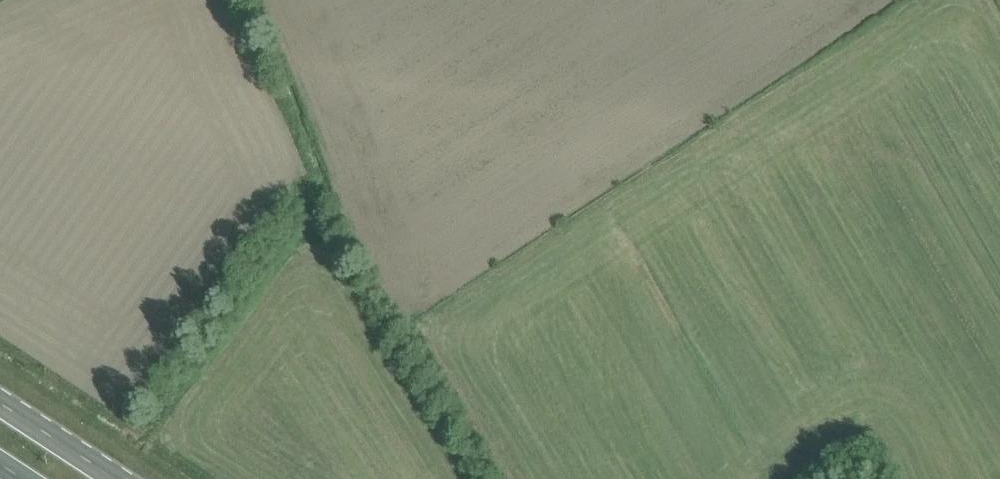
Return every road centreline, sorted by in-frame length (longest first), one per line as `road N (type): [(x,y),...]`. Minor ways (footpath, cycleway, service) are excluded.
road 1 (primary): [(110,478),(0,406)]

